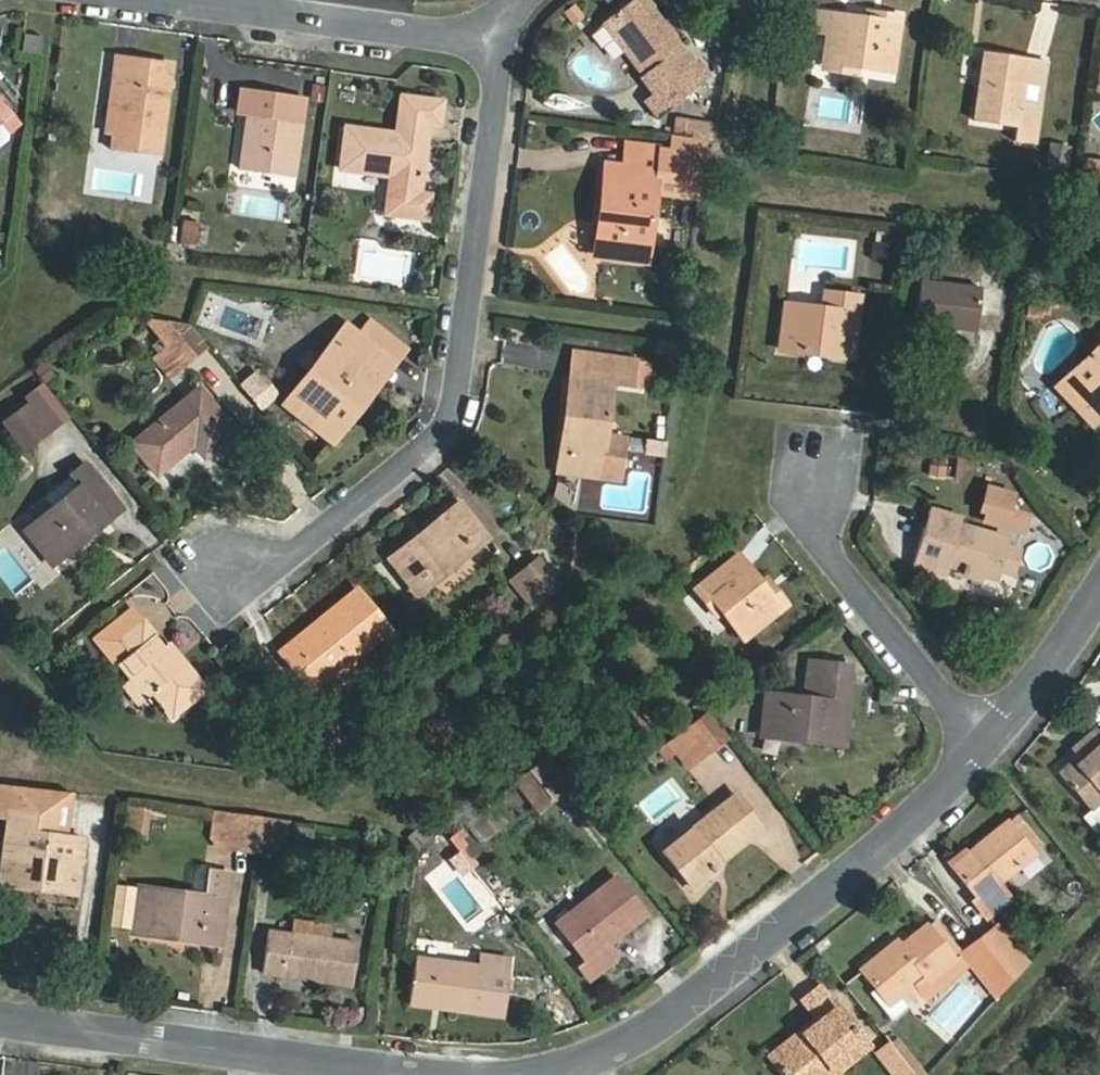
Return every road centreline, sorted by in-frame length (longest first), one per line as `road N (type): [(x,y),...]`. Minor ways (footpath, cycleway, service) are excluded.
road 1 (residential): [(229,571),(301,551),(427,449),(449,422),(497,90),(499,54),(489,29)]
road 2 (residential): [(991,740),(635,1059),(574,1074)]
road 3 (residential): [(451,1074),(135,1043),(0,1019)]
road 4 (residential): [(991,740),(826,543),(830,466)]
road 5 (residential): [(179,0),(423,34),(462,37),(489,29)]
road 6 (residential): [(1099,582),(991,740)]

